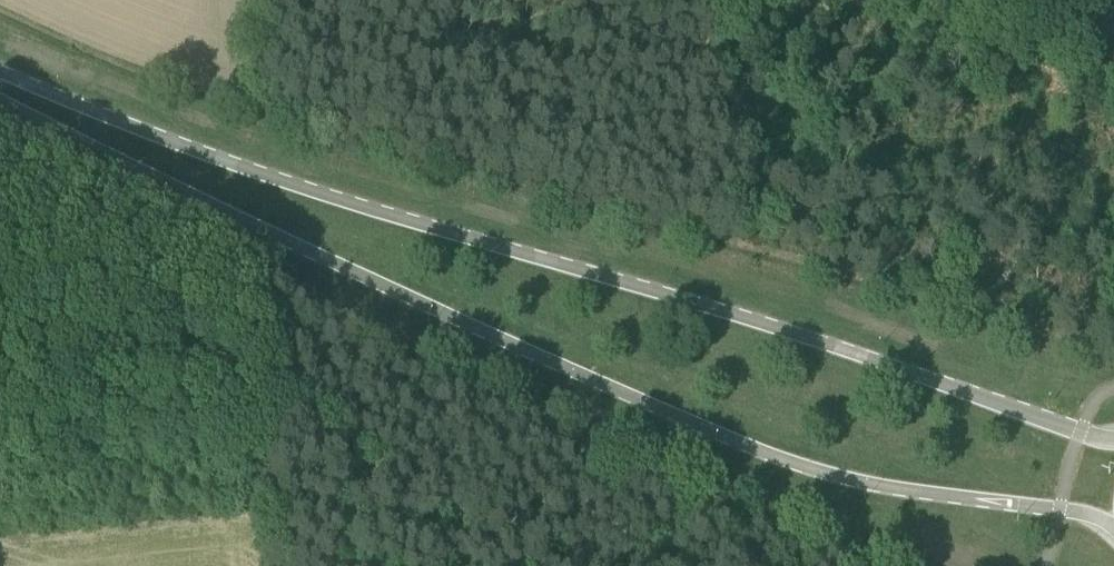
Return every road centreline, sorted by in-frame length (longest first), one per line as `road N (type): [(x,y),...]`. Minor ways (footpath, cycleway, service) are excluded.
road 1 (primary): [(0,101),(318,257),(782,459),(873,487),(1062,511),(1113,530)]
road 2 (primary): [(1113,441),(700,305),(362,207),(0,77)]

